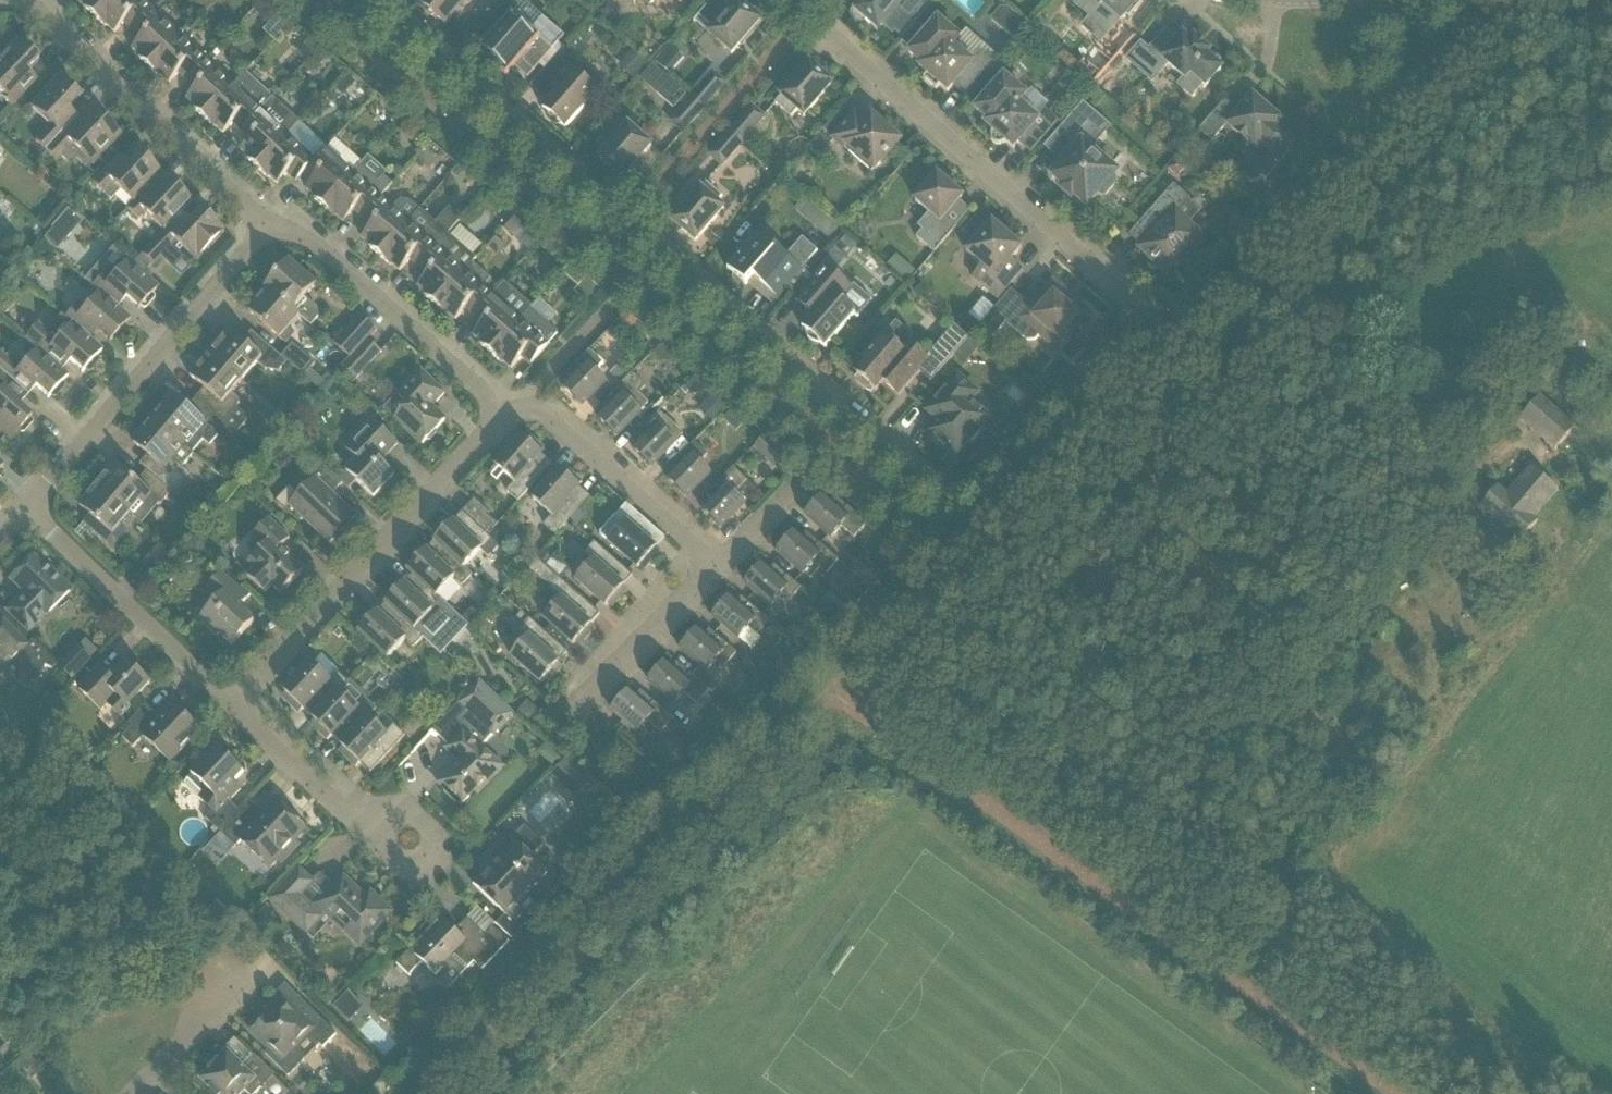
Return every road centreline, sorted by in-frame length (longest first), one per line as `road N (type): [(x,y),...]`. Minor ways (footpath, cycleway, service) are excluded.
road 1 (residential): [(392,0),(397,14),(933,487),(956,497),(1142,311),(792,0)]
road 2 (residential): [(241,710),(505,409)]
road 3 (residential): [(271,225),(27,510)]
road 4 (track): [(1233,288),(1439,462),(1476,469),(1514,443)]
road 5 (residential): [(24,0),(271,225)]
road 6 (residential): [(505,409),(271,225)]
road 7 (residential): [(27,510),(241,710)]
road 8 (residential): [(505,409),(529,403),(716,564)]
road 9 (residential): [(716,564),(571,707)]
road 10 (residential): [(358,817),(416,871),(444,842),(407,807)]
road 11 (residential): [(241,710),(358,817)]
road 12 (residential): [(126,1093),(217,999)]
road 13 (residential): [(808,483),(716,564)]

